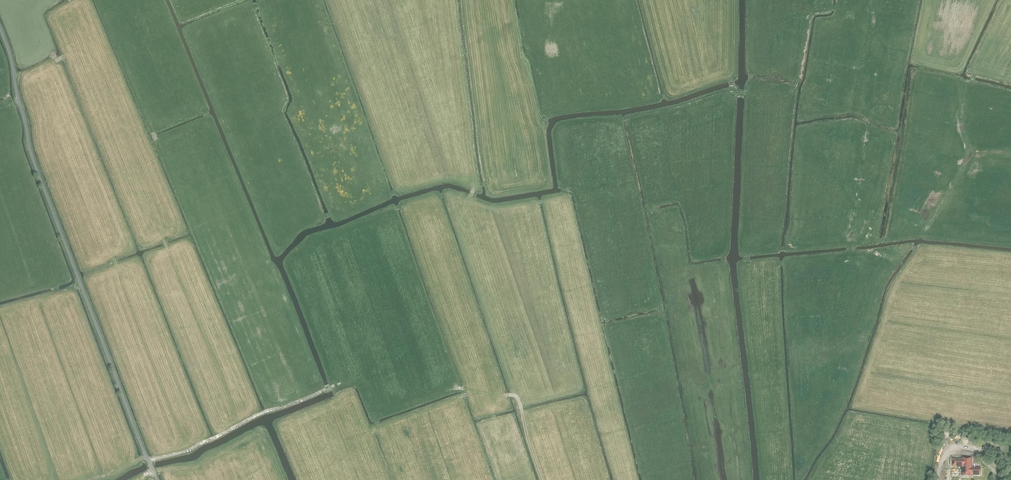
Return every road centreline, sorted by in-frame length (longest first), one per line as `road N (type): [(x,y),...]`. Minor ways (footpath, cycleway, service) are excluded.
road 1 (unclassified): [(157,479),(33,160),(0,29)]

